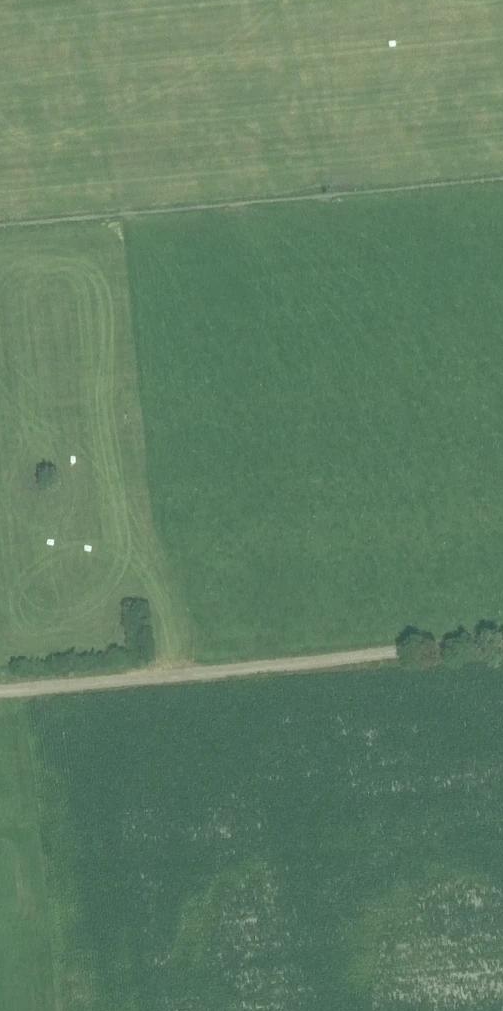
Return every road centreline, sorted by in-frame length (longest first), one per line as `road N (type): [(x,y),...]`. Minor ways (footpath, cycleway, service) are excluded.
road 1 (track): [(502,640),(0,689)]

